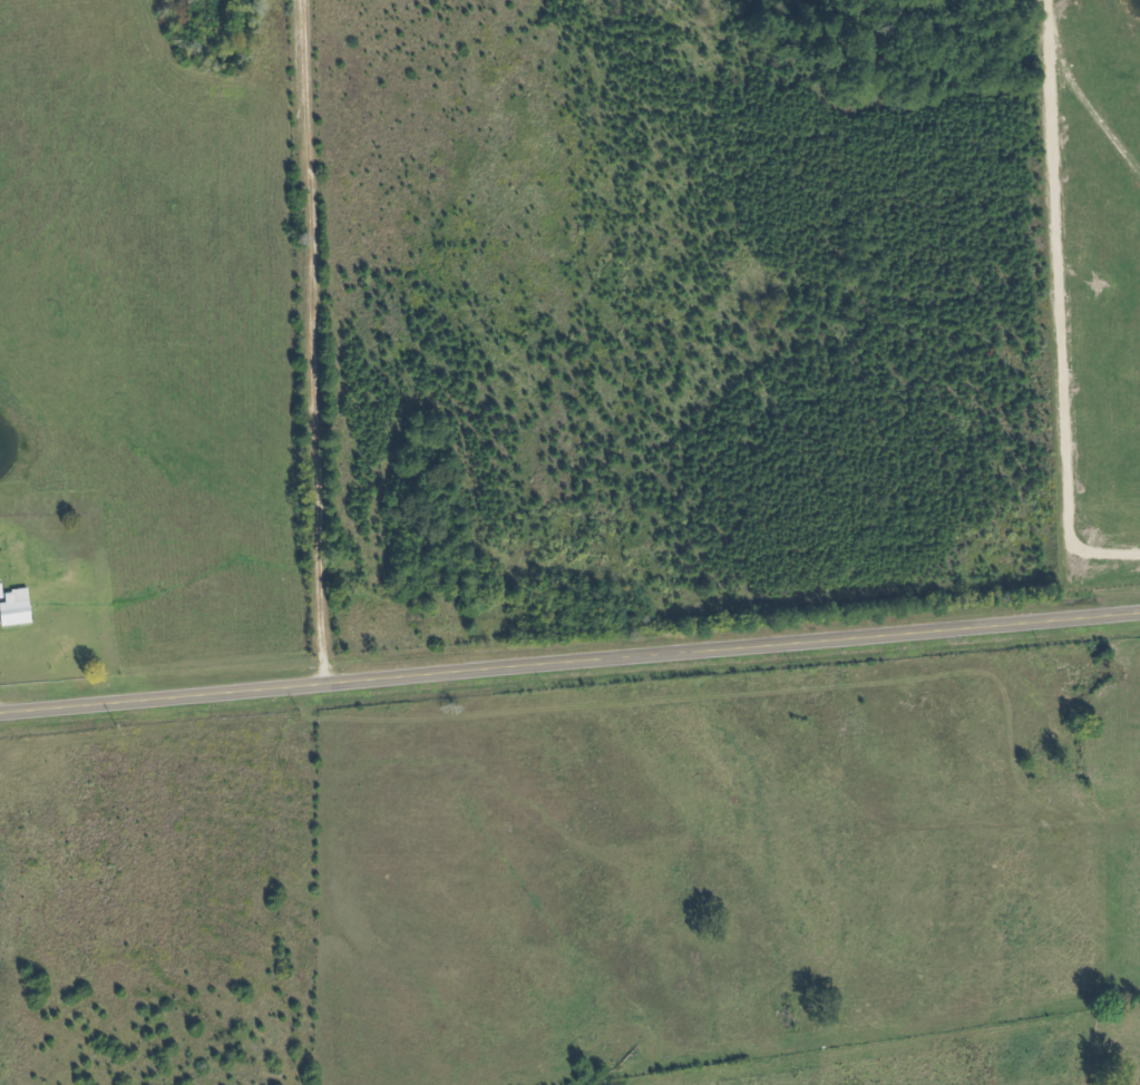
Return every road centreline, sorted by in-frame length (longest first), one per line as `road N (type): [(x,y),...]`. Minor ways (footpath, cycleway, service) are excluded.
road 1 (secondary): [(1139,612),(0,711)]
road 2 (residential): [(331,680),(335,649),(289,0)]

